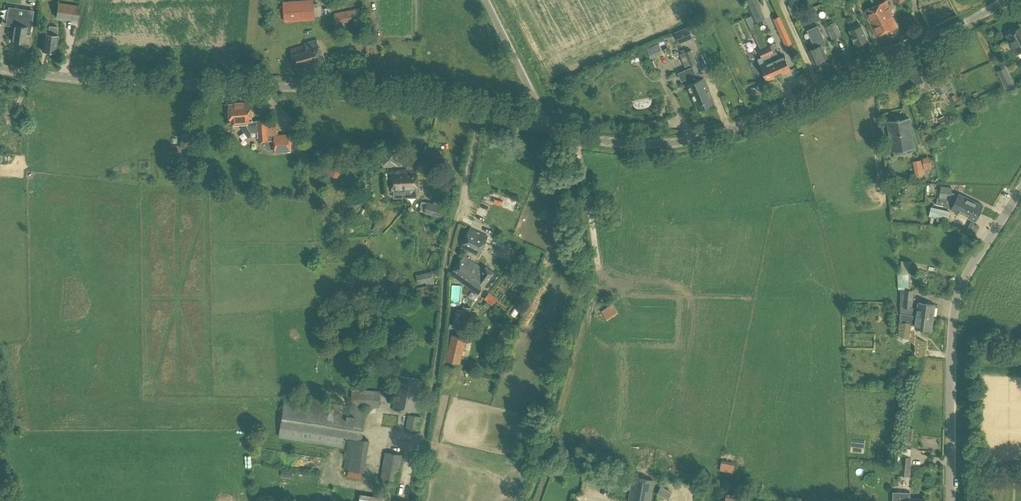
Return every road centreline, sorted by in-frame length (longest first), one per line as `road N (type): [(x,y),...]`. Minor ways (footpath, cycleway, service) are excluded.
road 1 (tertiary): [(543,128),(395,97),(0,68)]
road 2 (tertiary): [(1004,0),(690,143),(651,146),(543,128)]
road 3 (unclassified): [(948,500),(950,320),(960,284),(1020,190)]
road 4 (unclassified): [(543,128),(479,0)]

